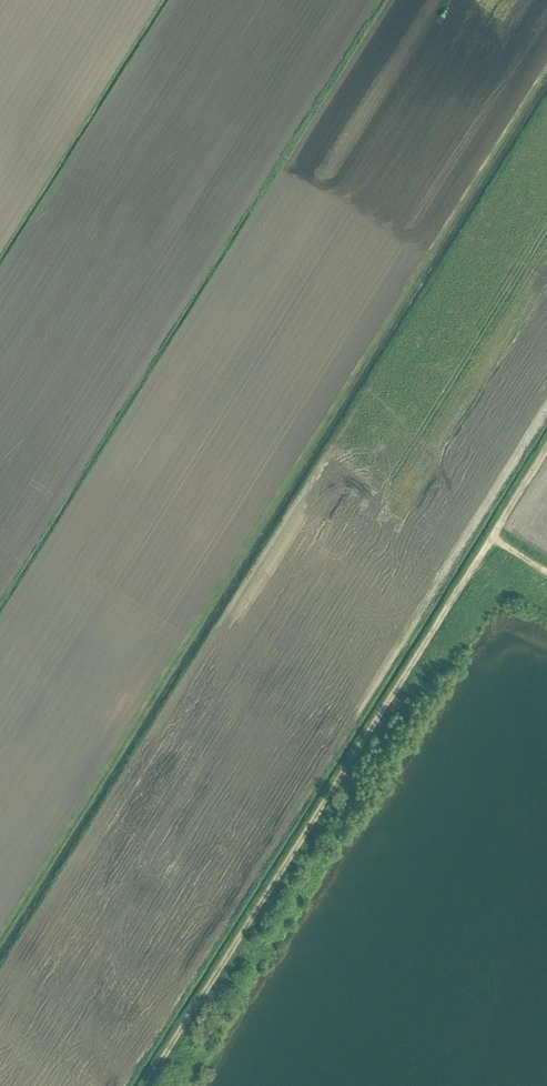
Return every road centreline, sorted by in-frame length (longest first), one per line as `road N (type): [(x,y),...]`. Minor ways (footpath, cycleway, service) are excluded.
road 1 (track): [(0,934),(546,67)]
road 2 (track): [(146,1085),(546,452)]

